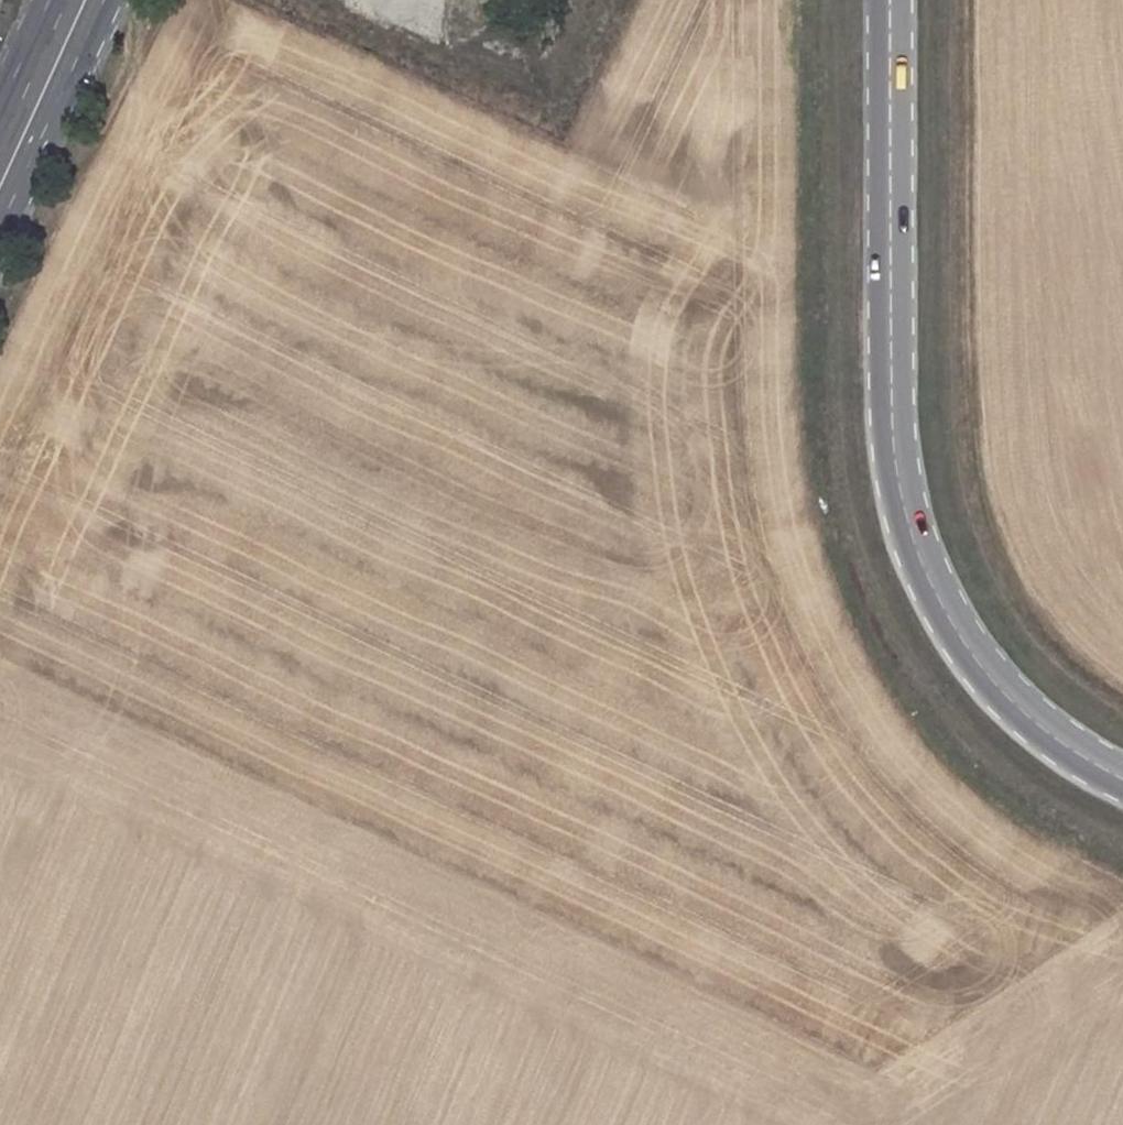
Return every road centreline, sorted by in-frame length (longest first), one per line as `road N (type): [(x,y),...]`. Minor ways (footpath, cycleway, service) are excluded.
road 1 (unclassified): [(894,0),(891,362),(902,481),(940,597),(1033,720),(1122,777)]
road 2 (primary): [(0,178),(81,0)]

